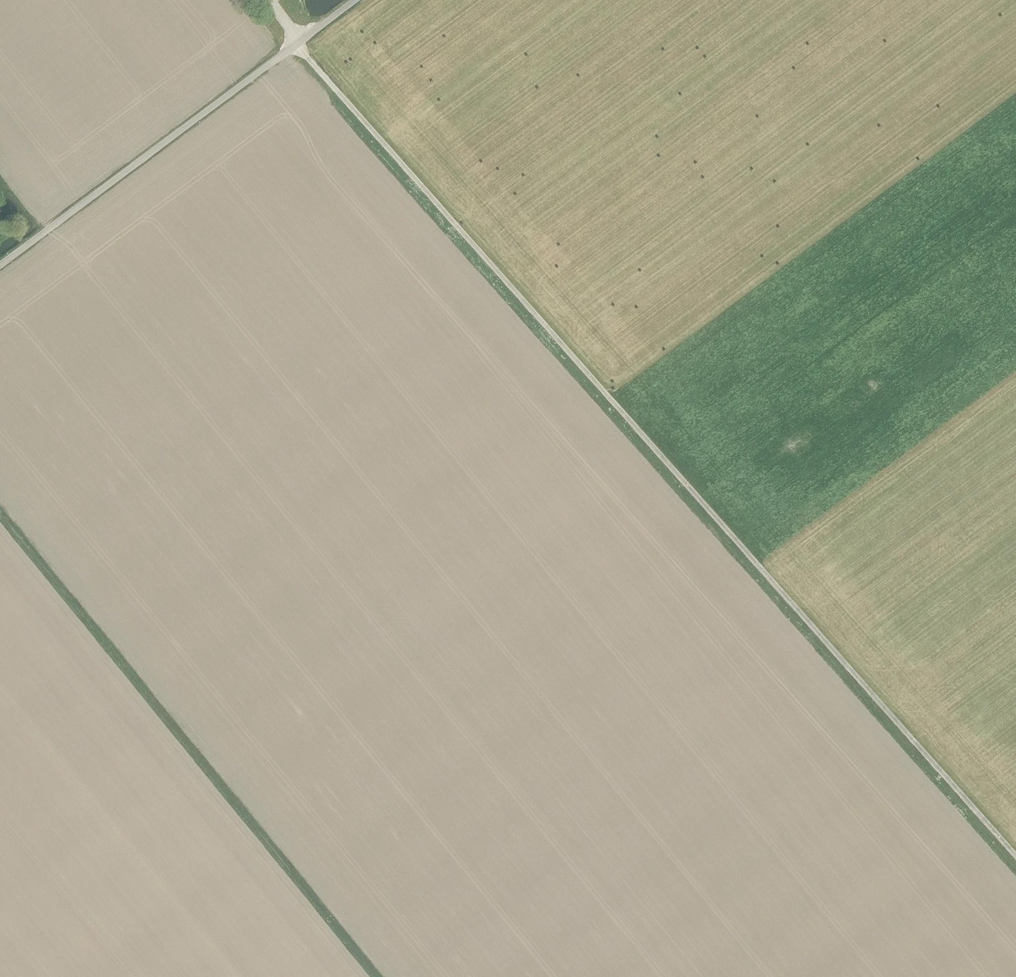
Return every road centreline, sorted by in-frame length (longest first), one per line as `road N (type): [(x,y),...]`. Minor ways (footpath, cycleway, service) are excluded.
road 1 (unclassified): [(0,267),(357,0)]

